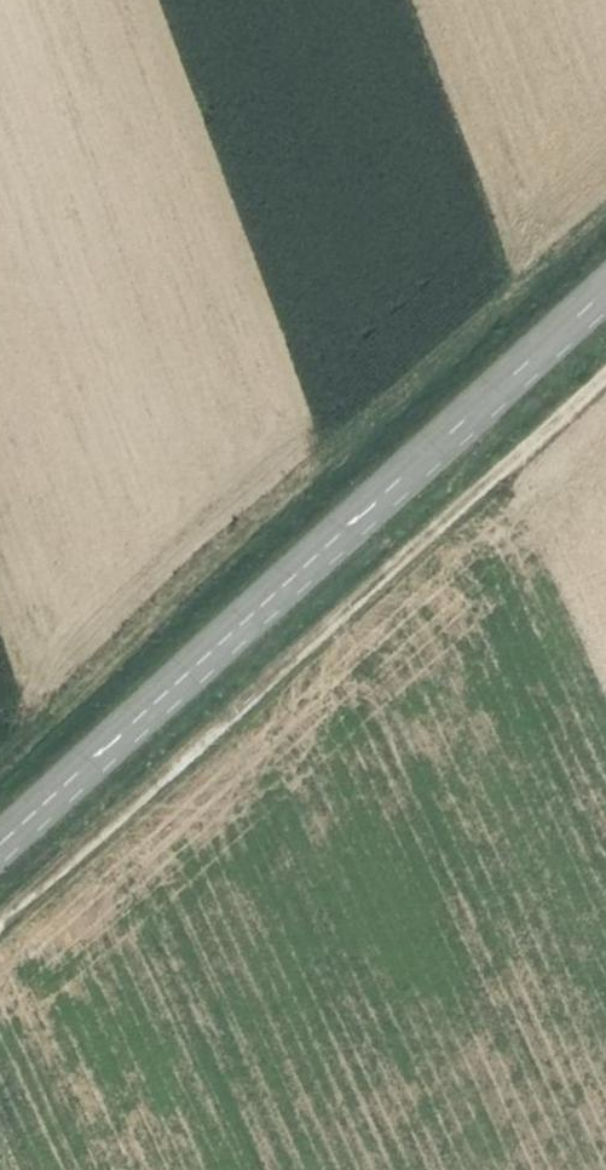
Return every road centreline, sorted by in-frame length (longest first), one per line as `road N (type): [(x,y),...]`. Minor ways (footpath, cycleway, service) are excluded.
road 1 (track): [(0,930),(605,371)]
road 2 (tertiary): [(0,847),(605,297)]

